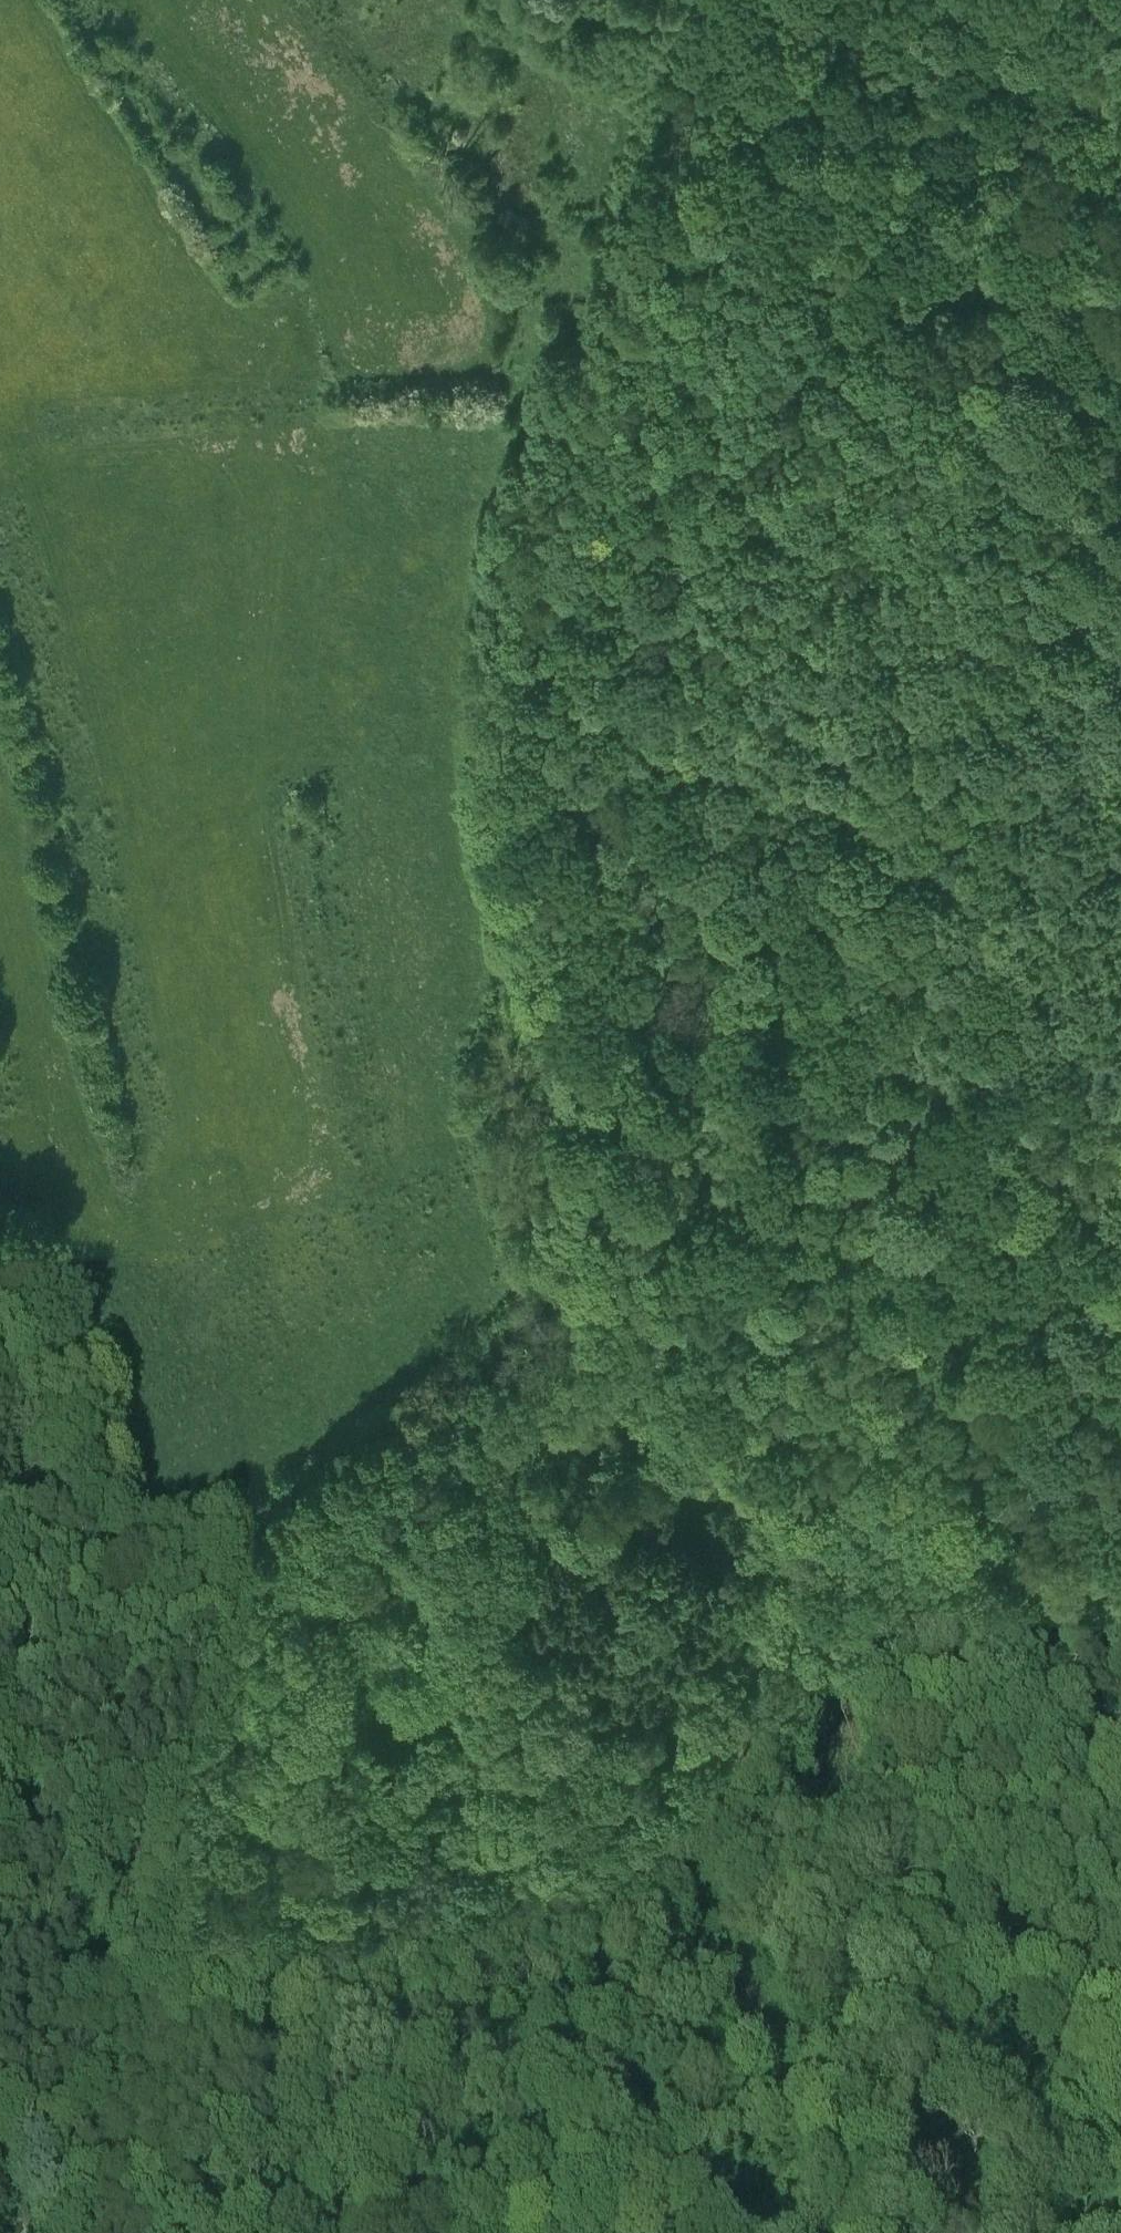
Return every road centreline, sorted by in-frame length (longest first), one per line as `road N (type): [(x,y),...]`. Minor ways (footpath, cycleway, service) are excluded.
road 1 (track): [(616,2232),(575,2208),(376,2137),(0,1943)]

